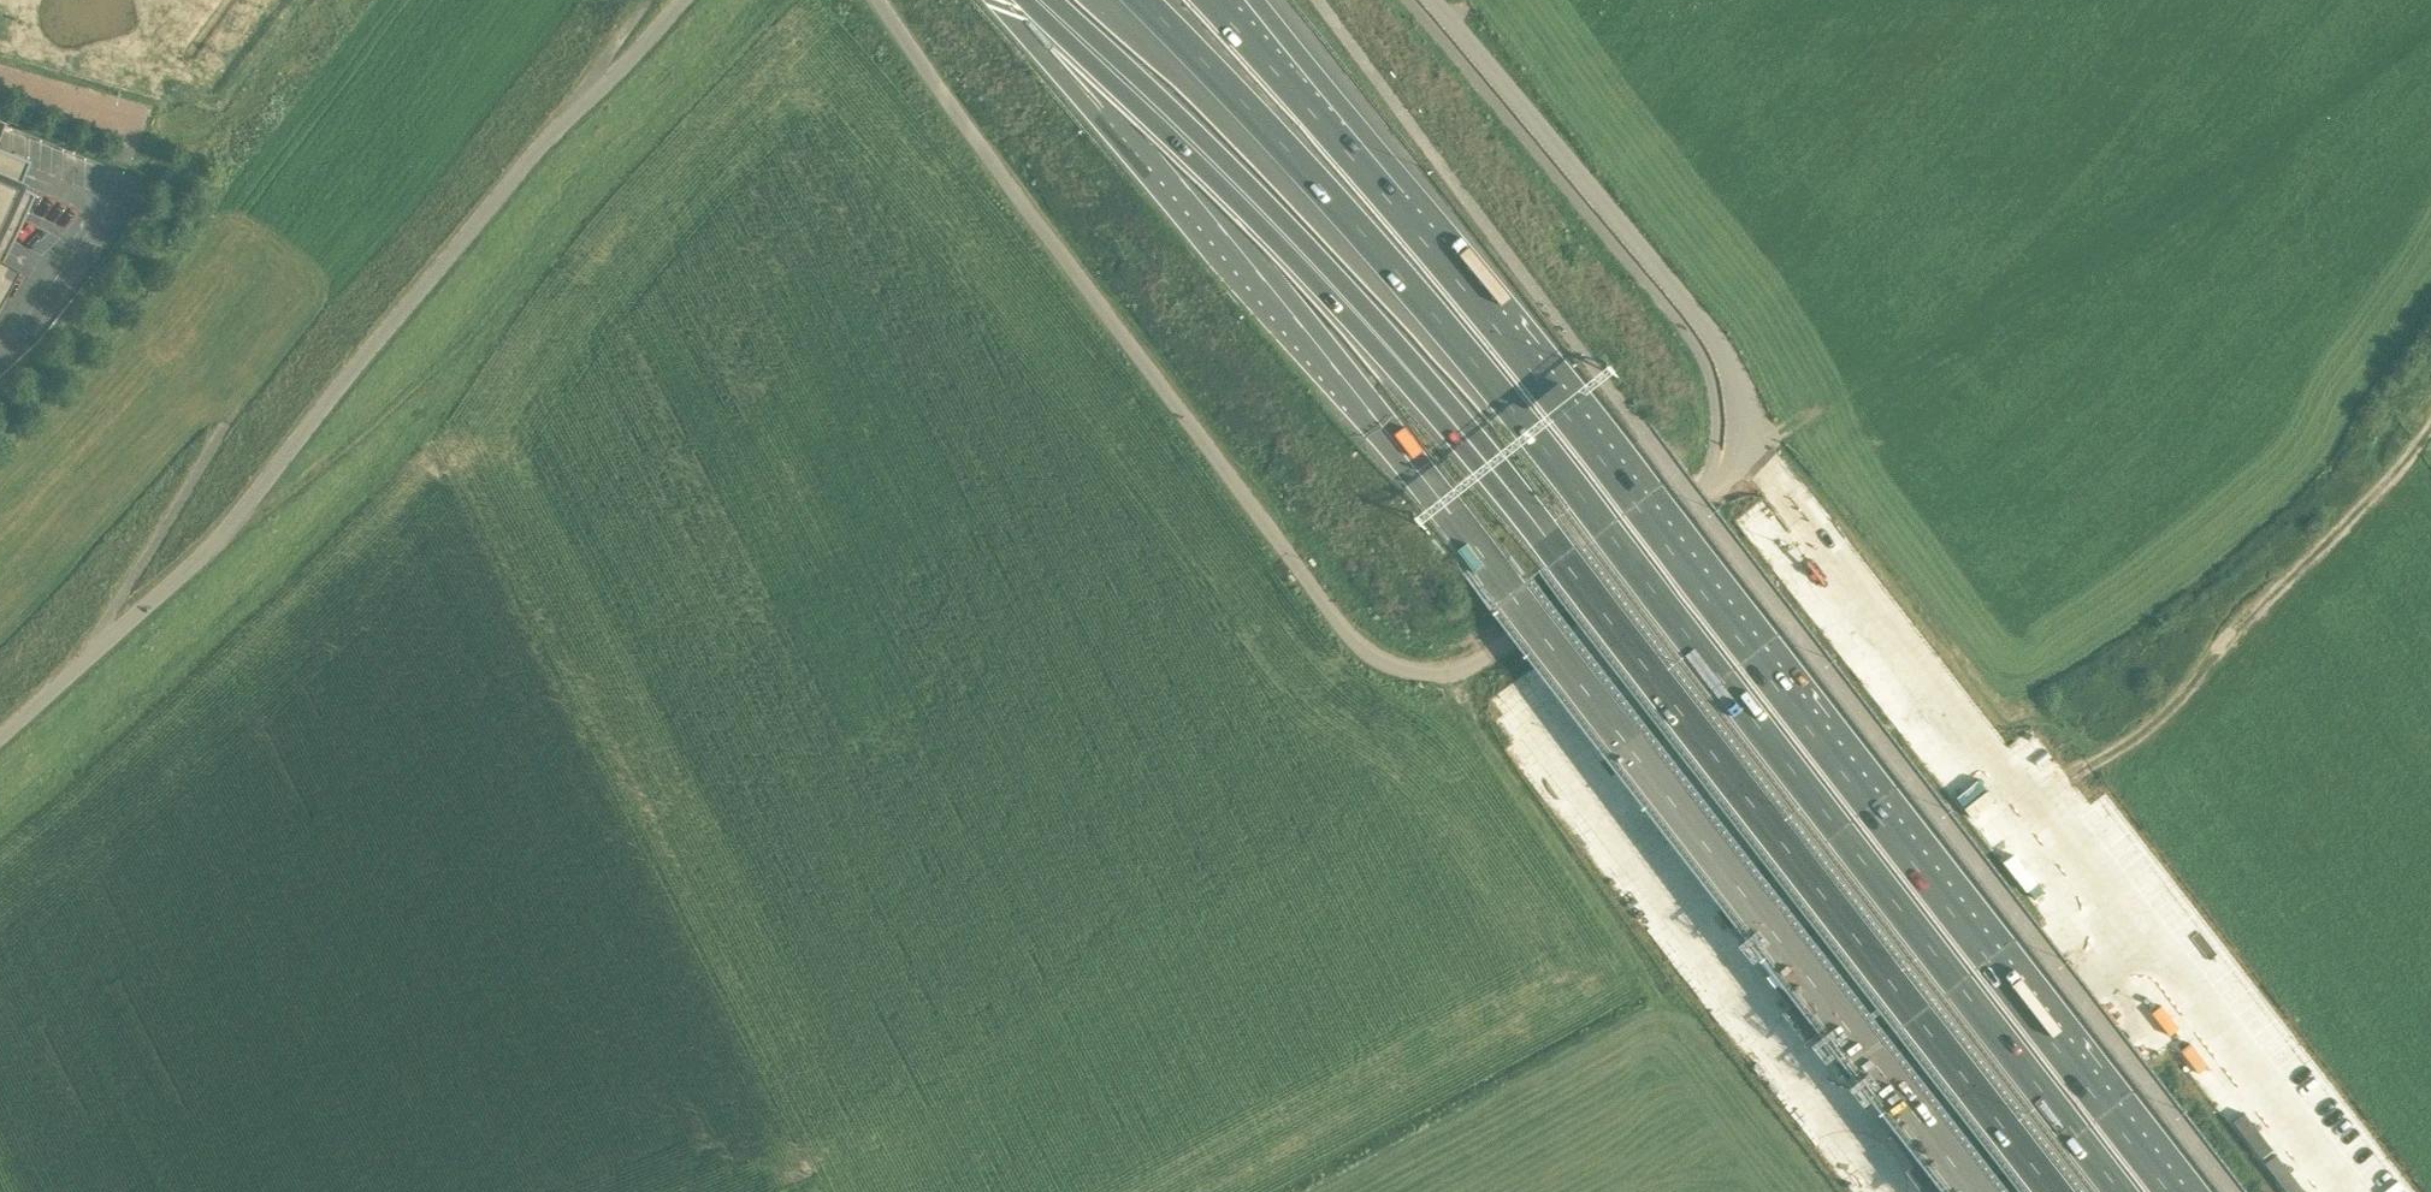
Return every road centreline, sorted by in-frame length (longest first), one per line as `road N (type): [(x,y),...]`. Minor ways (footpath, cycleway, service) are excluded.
road 1 (motorway): [(1026,0),(1320,347),(1978,1191)]
road 2 (motorway): [(1106,0),(1494,469),(2057,1191)]
road 3 (motorway): [(2148,1191),(1620,516),(1201,0)]
road 4 (track): [(1707,476),(1747,500),(1826,522),(1858,545),(2027,763),(2054,773),(2080,771),(2125,745),(2430,421)]
road 5 (track): [(1906,1191),(1589,778),(1593,721),(1773,510)]

